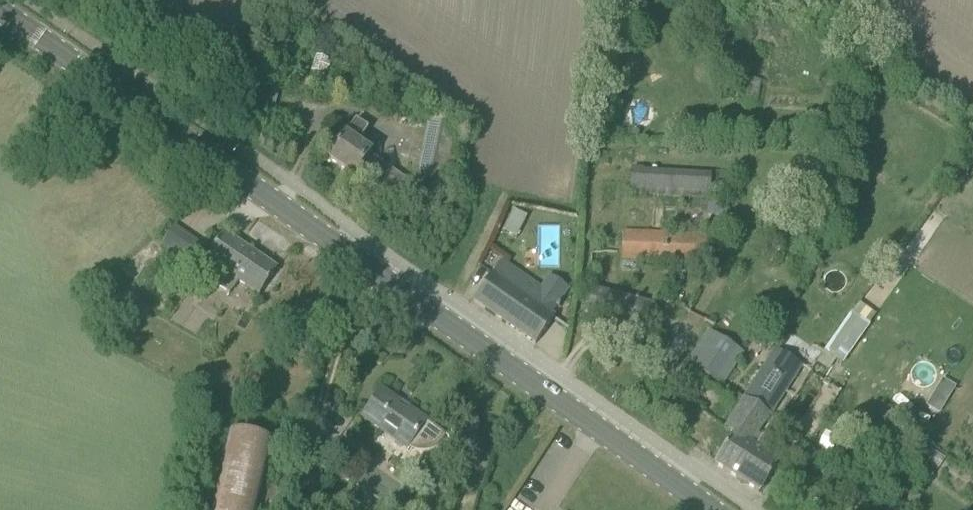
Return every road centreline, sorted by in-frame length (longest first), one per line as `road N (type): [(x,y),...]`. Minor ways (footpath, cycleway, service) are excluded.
road 1 (secondary): [(714,509),(0,12)]
road 2 (track): [(290,509),(346,306),(366,265)]

